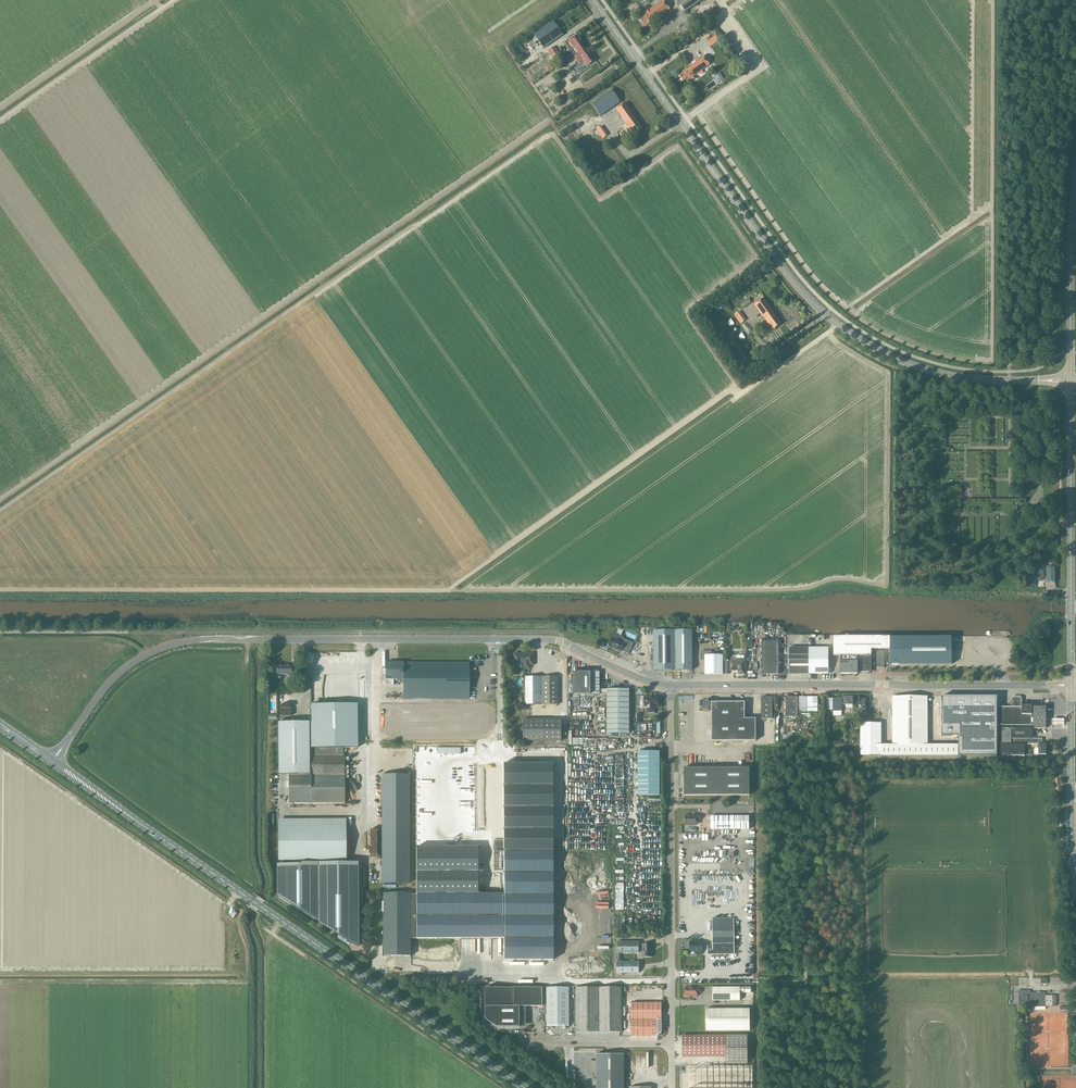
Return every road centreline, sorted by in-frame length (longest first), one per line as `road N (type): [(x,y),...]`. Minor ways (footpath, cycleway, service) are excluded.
road 1 (unclassified): [(670,685),(551,640),(182,641)]
road 2 (secondary): [(525,1087),(134,819)]
road 3 (secondary): [(1009,380),(912,365),(835,322),(786,271),(679,122)]
road 4 (unclassified): [(1054,685),(670,685)]
road 5 (unclassified): [(671,1043),(670,685)]
road 6 (track): [(1075,54),(1049,67),(1028,98),(1035,277),(1009,371)]
road 7 (secondary): [(1071,682),(1071,384)]
road 8 (secondary): [(1071,376),(1075,181)]
road 9 (unclassified): [(62,748),(118,673),(182,641)]
road 10 (unclassified): [(671,1043),(519,1044)]
road 11 (secondary): [(679,122),(592,0)]
road 12 (track): [(143,656),(125,639),(19,638)]

